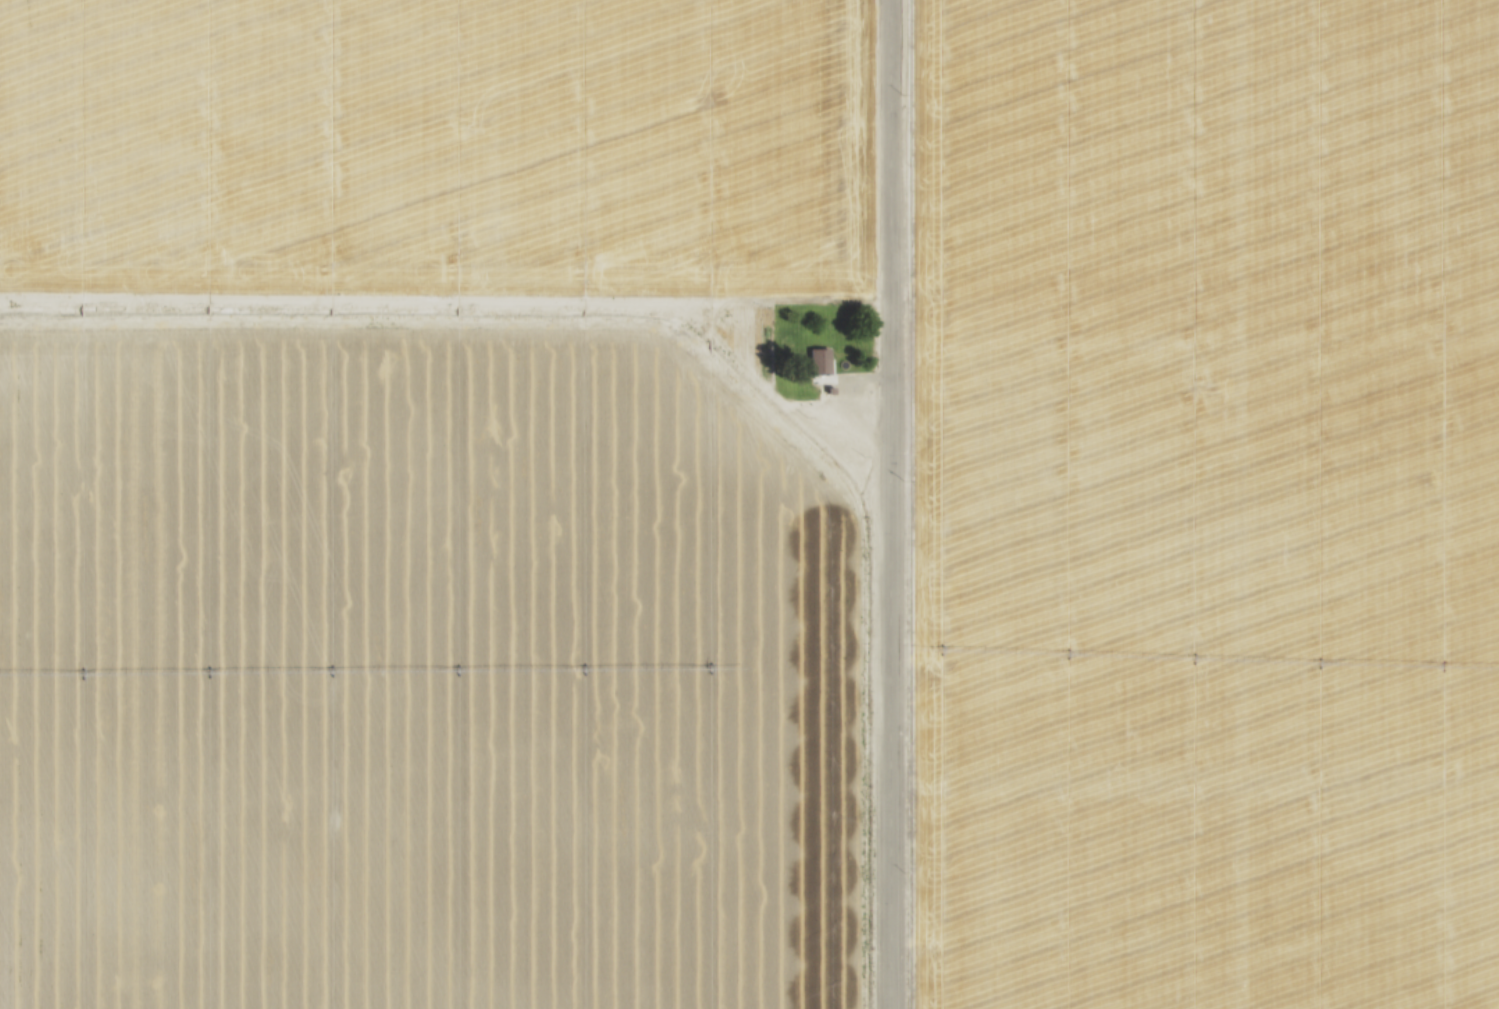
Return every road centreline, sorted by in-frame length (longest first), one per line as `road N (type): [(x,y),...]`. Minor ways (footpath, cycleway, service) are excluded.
road 1 (residential): [(887,0),(889,1008)]
road 2 (track): [(714,283),(740,364),(764,396),(799,420),(857,436)]

